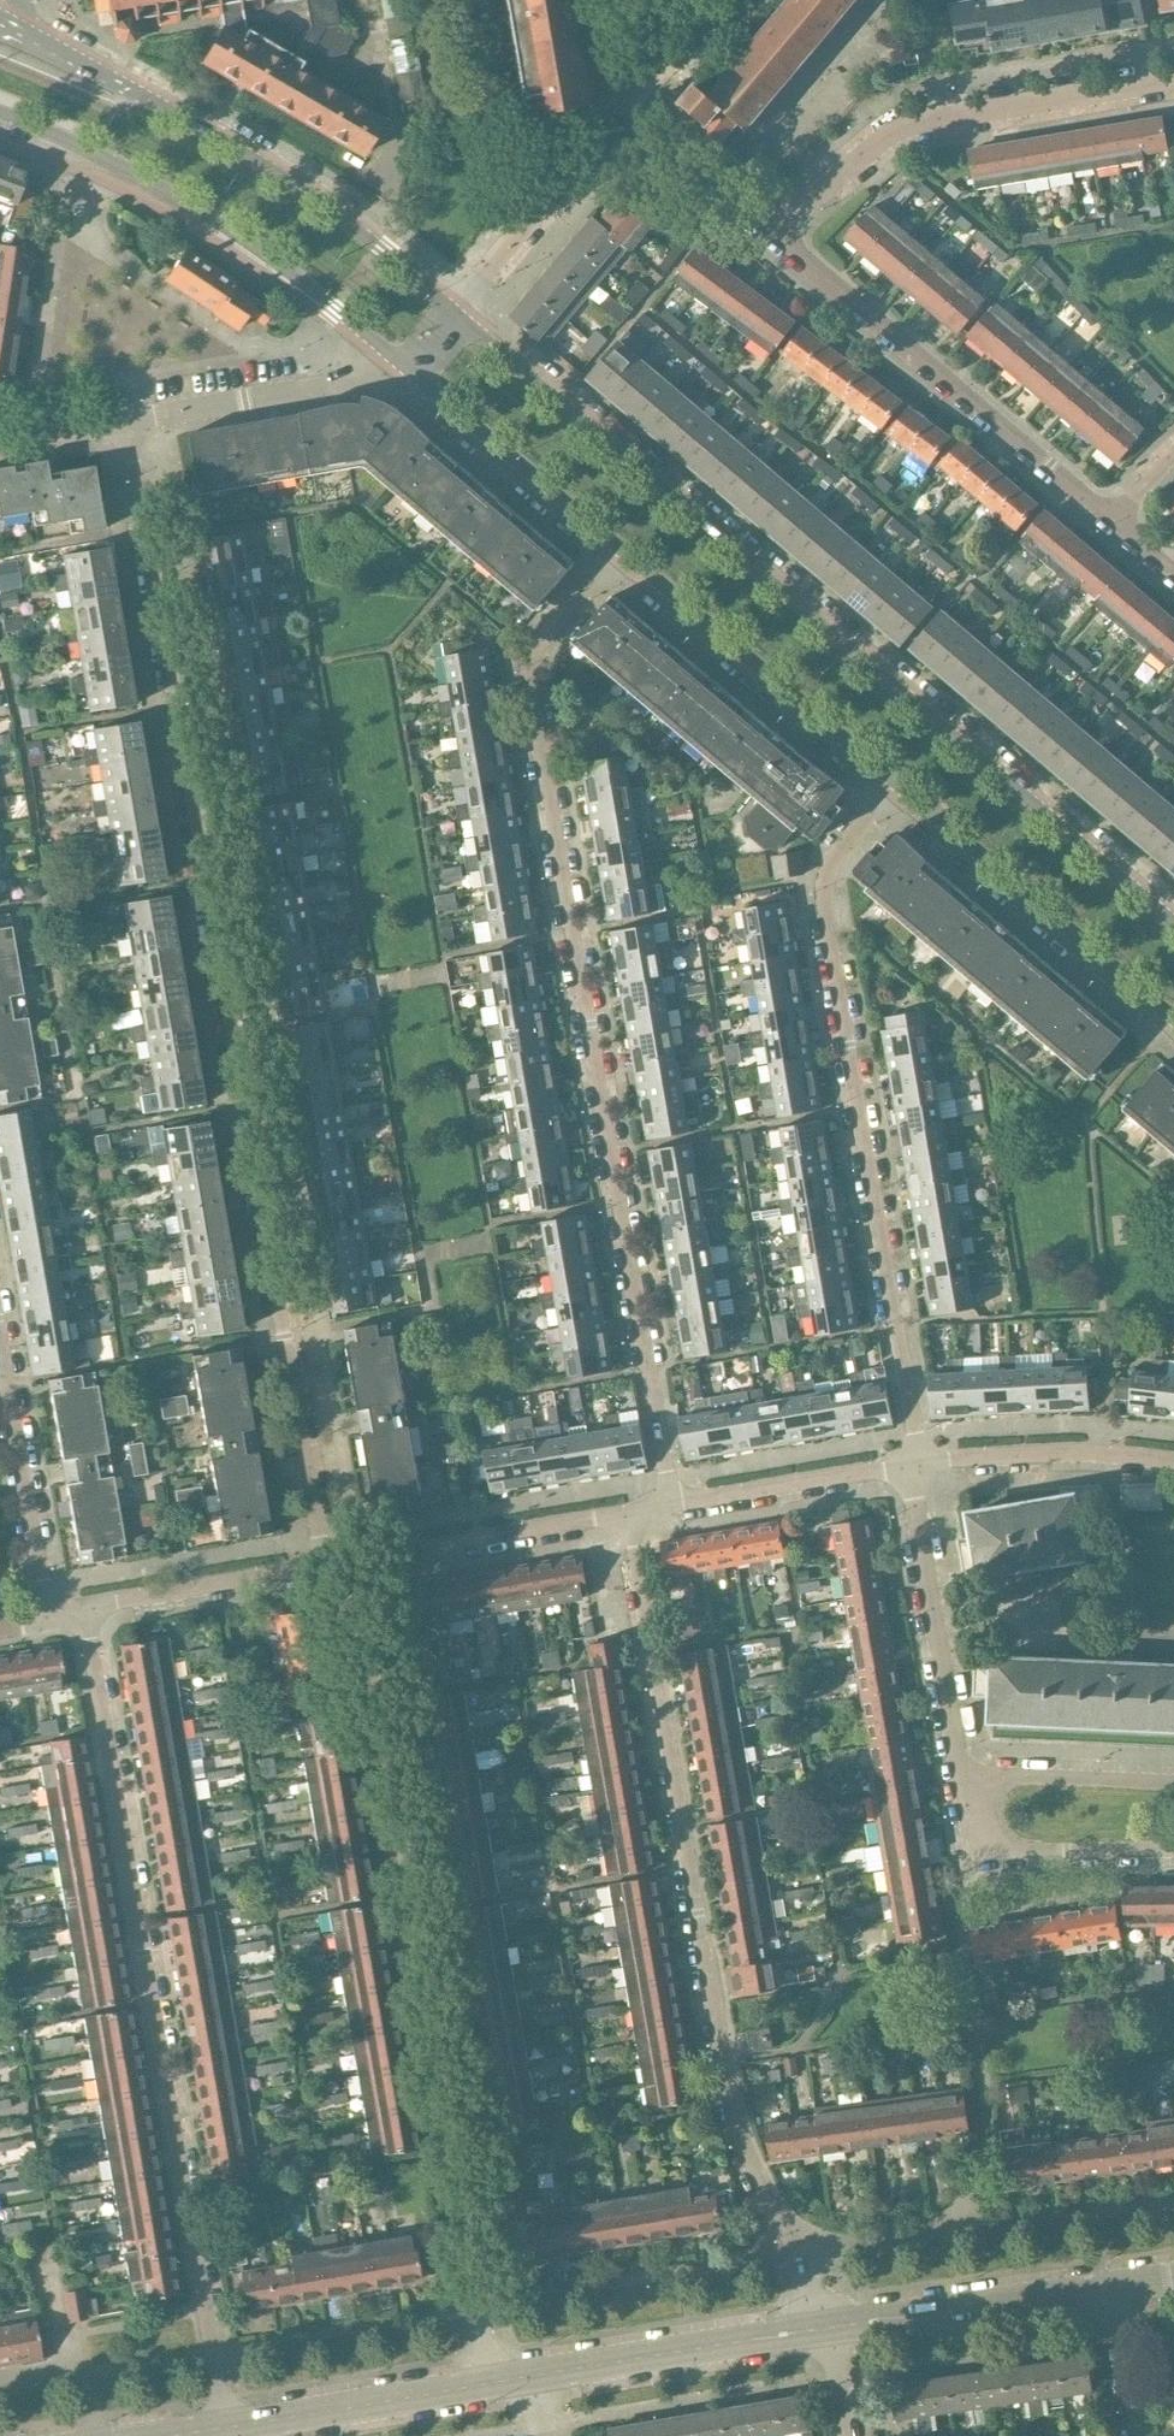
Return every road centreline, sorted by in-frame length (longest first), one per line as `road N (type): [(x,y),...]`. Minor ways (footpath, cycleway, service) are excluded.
road 1 (residential): [(127,422),(324,1564)]
road 2 (residential): [(672,1504),(529,682),(529,658),(619,550)]
road 3 (residential): [(1173,924),(454,314)]
road 4 (residential): [(832,2328),(745,2154),(730,2107),(628,1513)]
road 5 (residential): [(349,1560),(491,2384)]
road 6 (residential): [(224,2428),(85,1608)]
road 7 (residential): [(896,783),(829,863),(821,895),(916,1464)]
road 8 (residential): [(454,314),(279,179),(0,29)]
road 9 (residential): [(0,112),(195,208),(406,371)]
road 10 (residential): [(774,234),(895,130),(1173,82)]
road 11 (residential): [(774,234),(1110,520)]
road 12 (residential): [(896,783),(1173,1018)]
road 13 (residential): [(619,550),(896,783)]
road 14 (residential): [(916,1464),(913,1503),(964,1771)]
road 15 (residential): [(54,1614),(0,1315)]
road 16 (tertiary): [(538,2376),(832,2328)]
road 17 (residential): [(127,422),(406,371)]
road 18 (residential): [(349,1560),(628,1513)]
road 19 (residential): [(964,1771),(978,1854),(1173,1850)]
road 20 (tertiary): [(832,2328),(1108,2287)]
road 21 (residential): [(406,371),(619,550)]
road 22 (residential): [(916,1464),(1108,1453),(1173,1461)]
road 23 (residential): [(672,1504),(916,1464)]
road 24 (residential): [(85,1608),(324,1564)]
road 25 (residential): [(454,314),(607,126)]
road 26 (tertiary): [(259,2422),(491,2384)]
road 27 (residential): [(1173,1780),(964,1771)]
road 28 (residential): [(607,126),(774,234)]
road 29 (residential): [(607,126),(713,0)]
road 30 (residential): [(1108,2287),(1131,2435)]
road 31 (residential): [(0,444),(127,422)]

